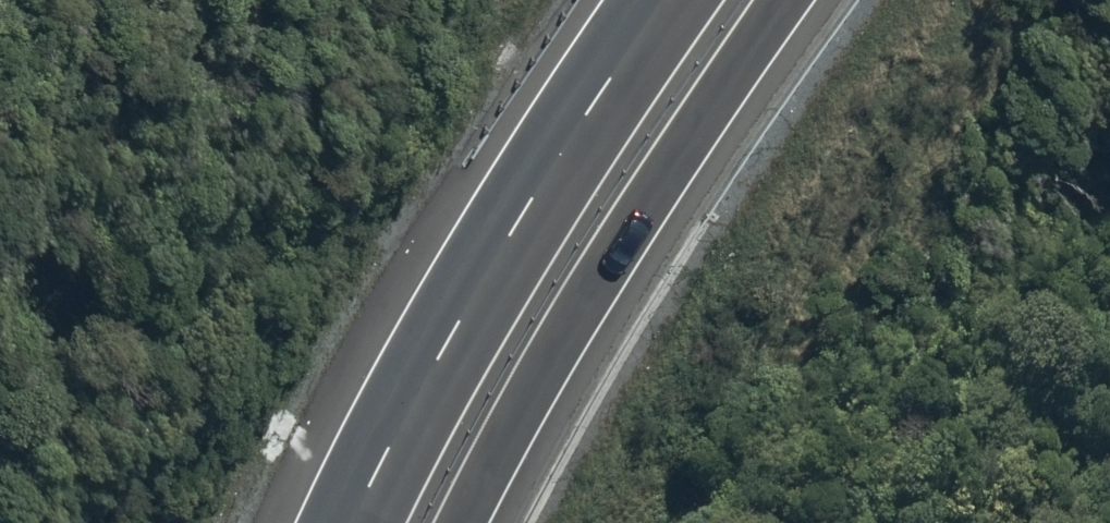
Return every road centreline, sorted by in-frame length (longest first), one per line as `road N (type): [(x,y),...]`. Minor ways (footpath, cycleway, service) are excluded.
road 1 (trunk): [(774,0),(556,334),(455,522)]
road 2 (trunk): [(344,522),(507,218),(657,0)]

